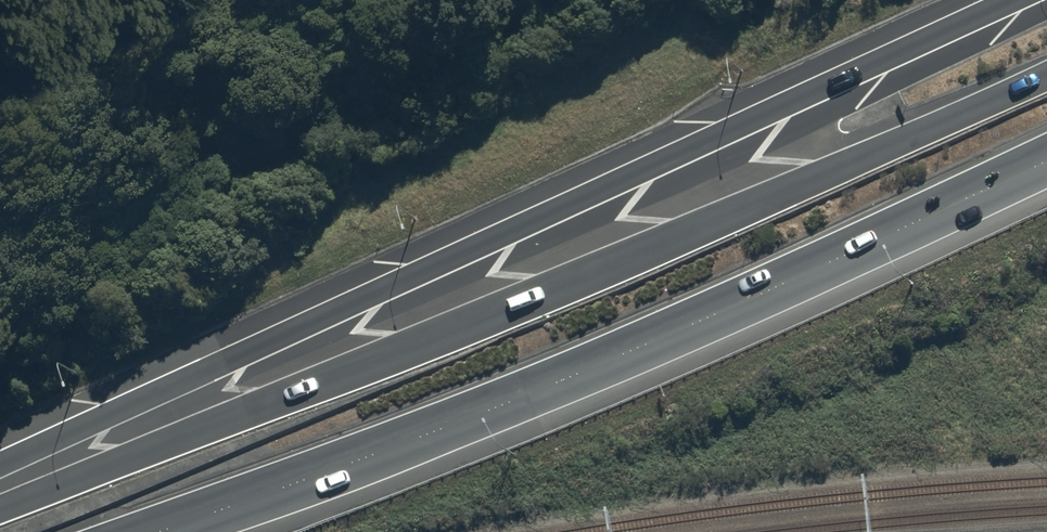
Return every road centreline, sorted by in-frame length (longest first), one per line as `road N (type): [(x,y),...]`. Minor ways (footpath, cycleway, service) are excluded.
road 1 (trunk): [(0,503),(1046,77)]
road 2 (trunk): [(0,467),(1015,0)]
road 3 (trunk): [(1046,166),(677,333),(162,531)]

